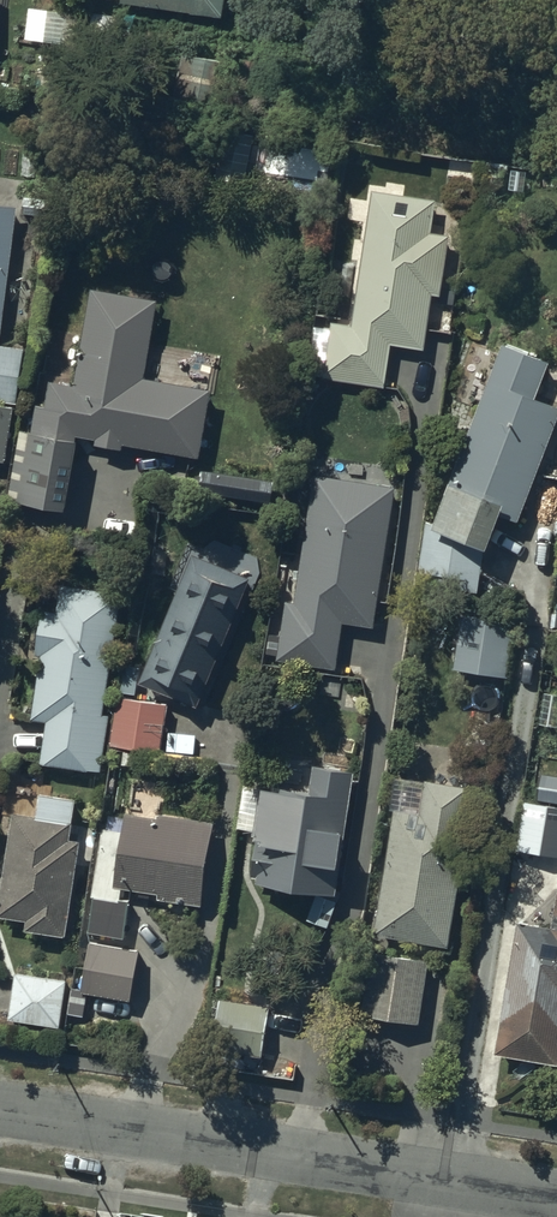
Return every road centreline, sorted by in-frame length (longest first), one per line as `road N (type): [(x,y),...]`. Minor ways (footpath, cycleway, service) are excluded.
road 1 (unclassified): [(556,1203),(0,1118)]

